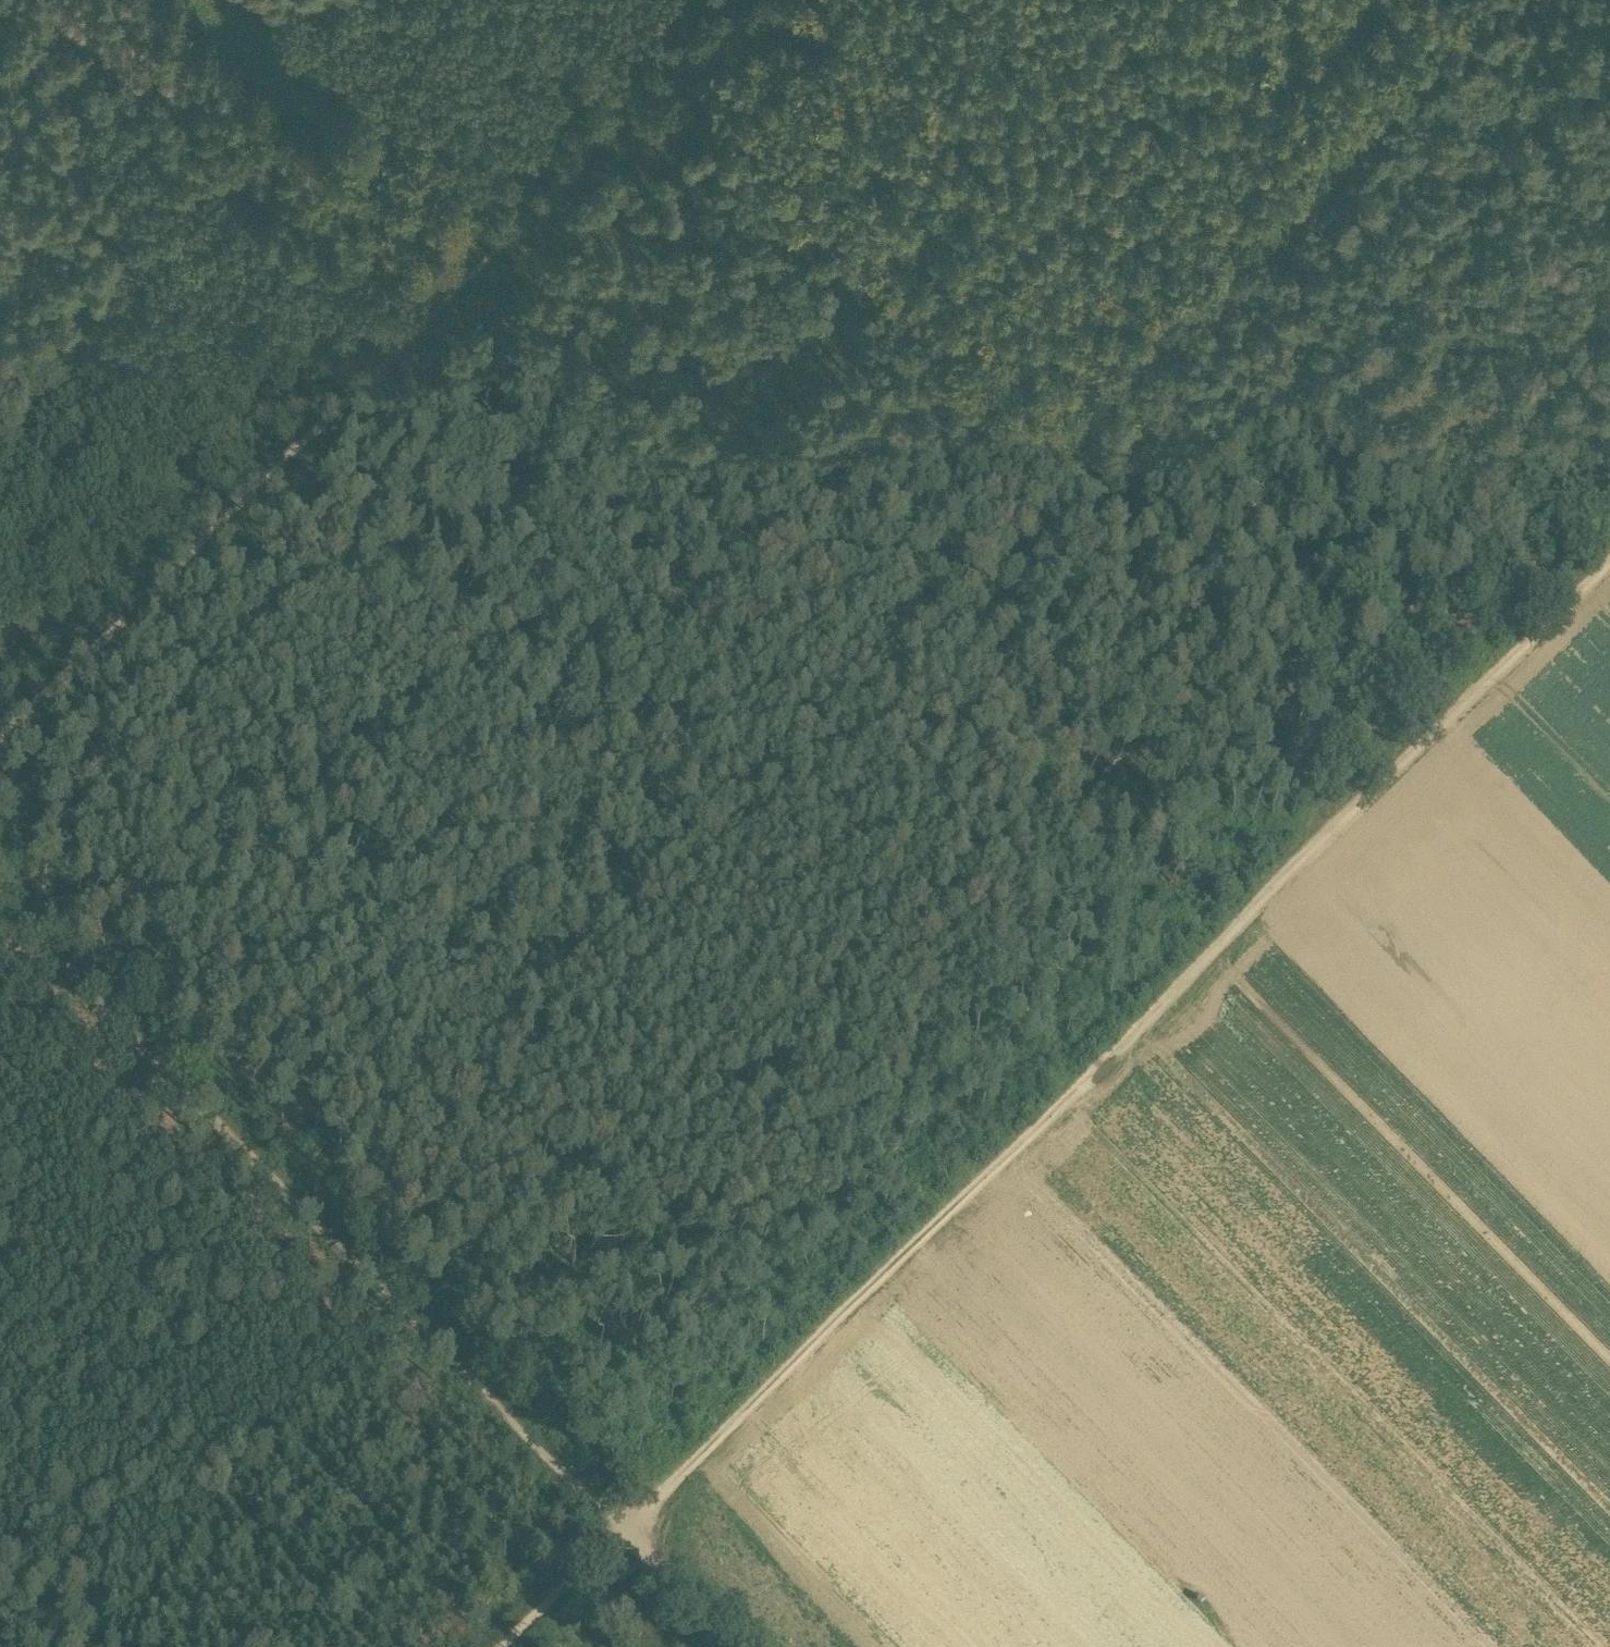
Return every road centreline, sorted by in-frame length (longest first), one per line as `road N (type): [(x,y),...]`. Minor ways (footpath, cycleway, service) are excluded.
road 1 (track): [(1609,562),(624,1527)]
road 2 (track): [(667,56),(835,248),(998,421),(1017,429),(1041,427),(1120,359),(1469,18),(1474,0)]
road 3 (track): [(0,732),(731,0)]
road 4 (track): [(624,1527),(0,896)]
road 5 (track): [(499,1646),(624,1527)]
road 6 (track): [(741,1646),(624,1527)]
road 7 (track): [(101,1646),(0,1544)]

